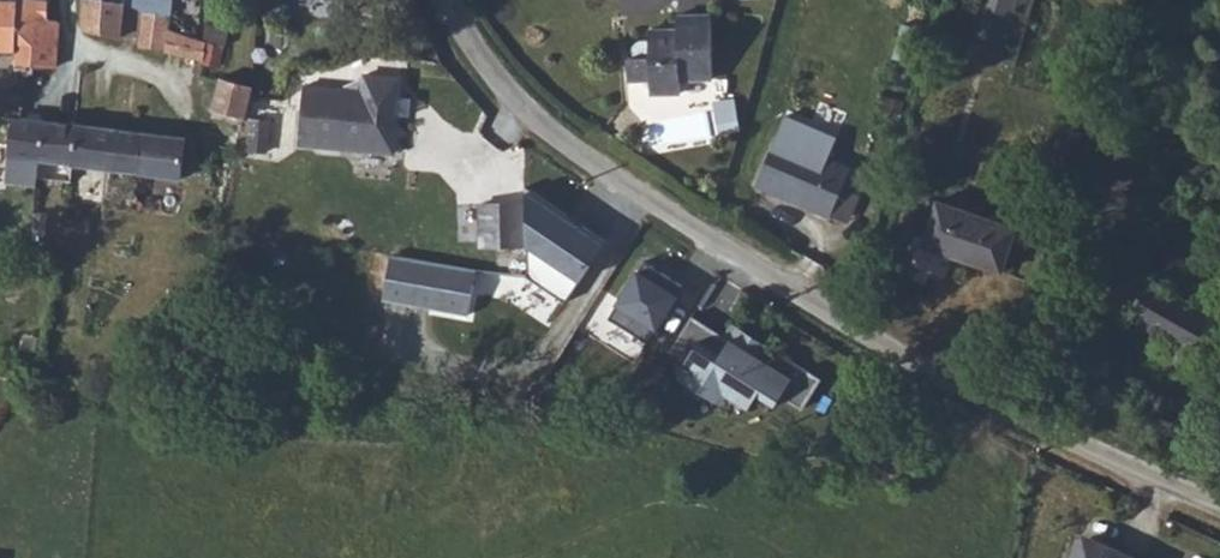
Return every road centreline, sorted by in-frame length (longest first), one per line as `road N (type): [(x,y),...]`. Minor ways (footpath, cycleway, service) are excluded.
road 1 (unclassified): [(1219,508),(1002,412),(699,240),(500,86),(443,0)]

